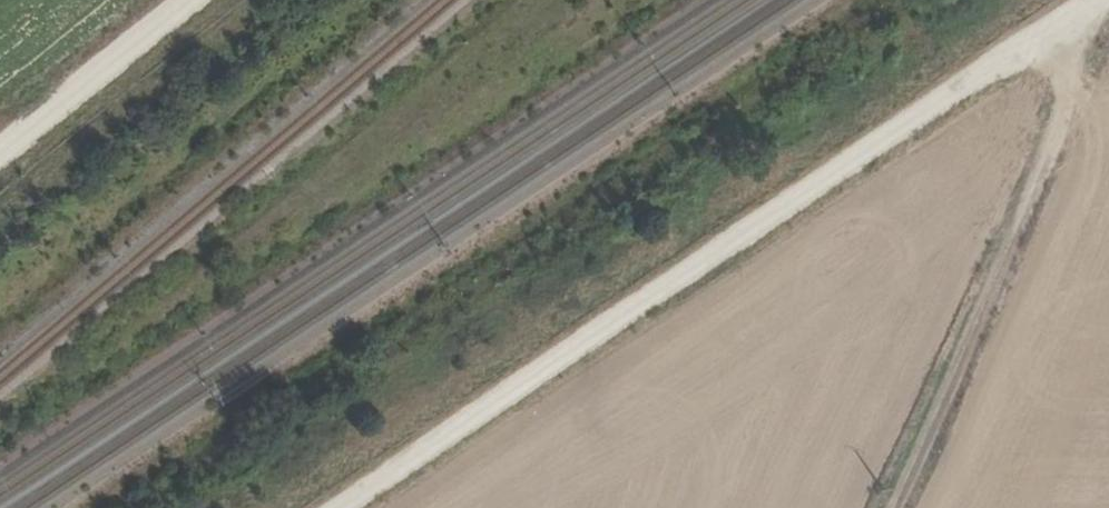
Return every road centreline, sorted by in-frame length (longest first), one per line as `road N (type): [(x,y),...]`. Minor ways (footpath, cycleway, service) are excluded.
road 1 (track): [(344,507),(1081,3)]
road 2 (track): [(1081,3),(1053,147),(976,353),(899,507)]
road 3 (track): [(186,0),(0,148)]

